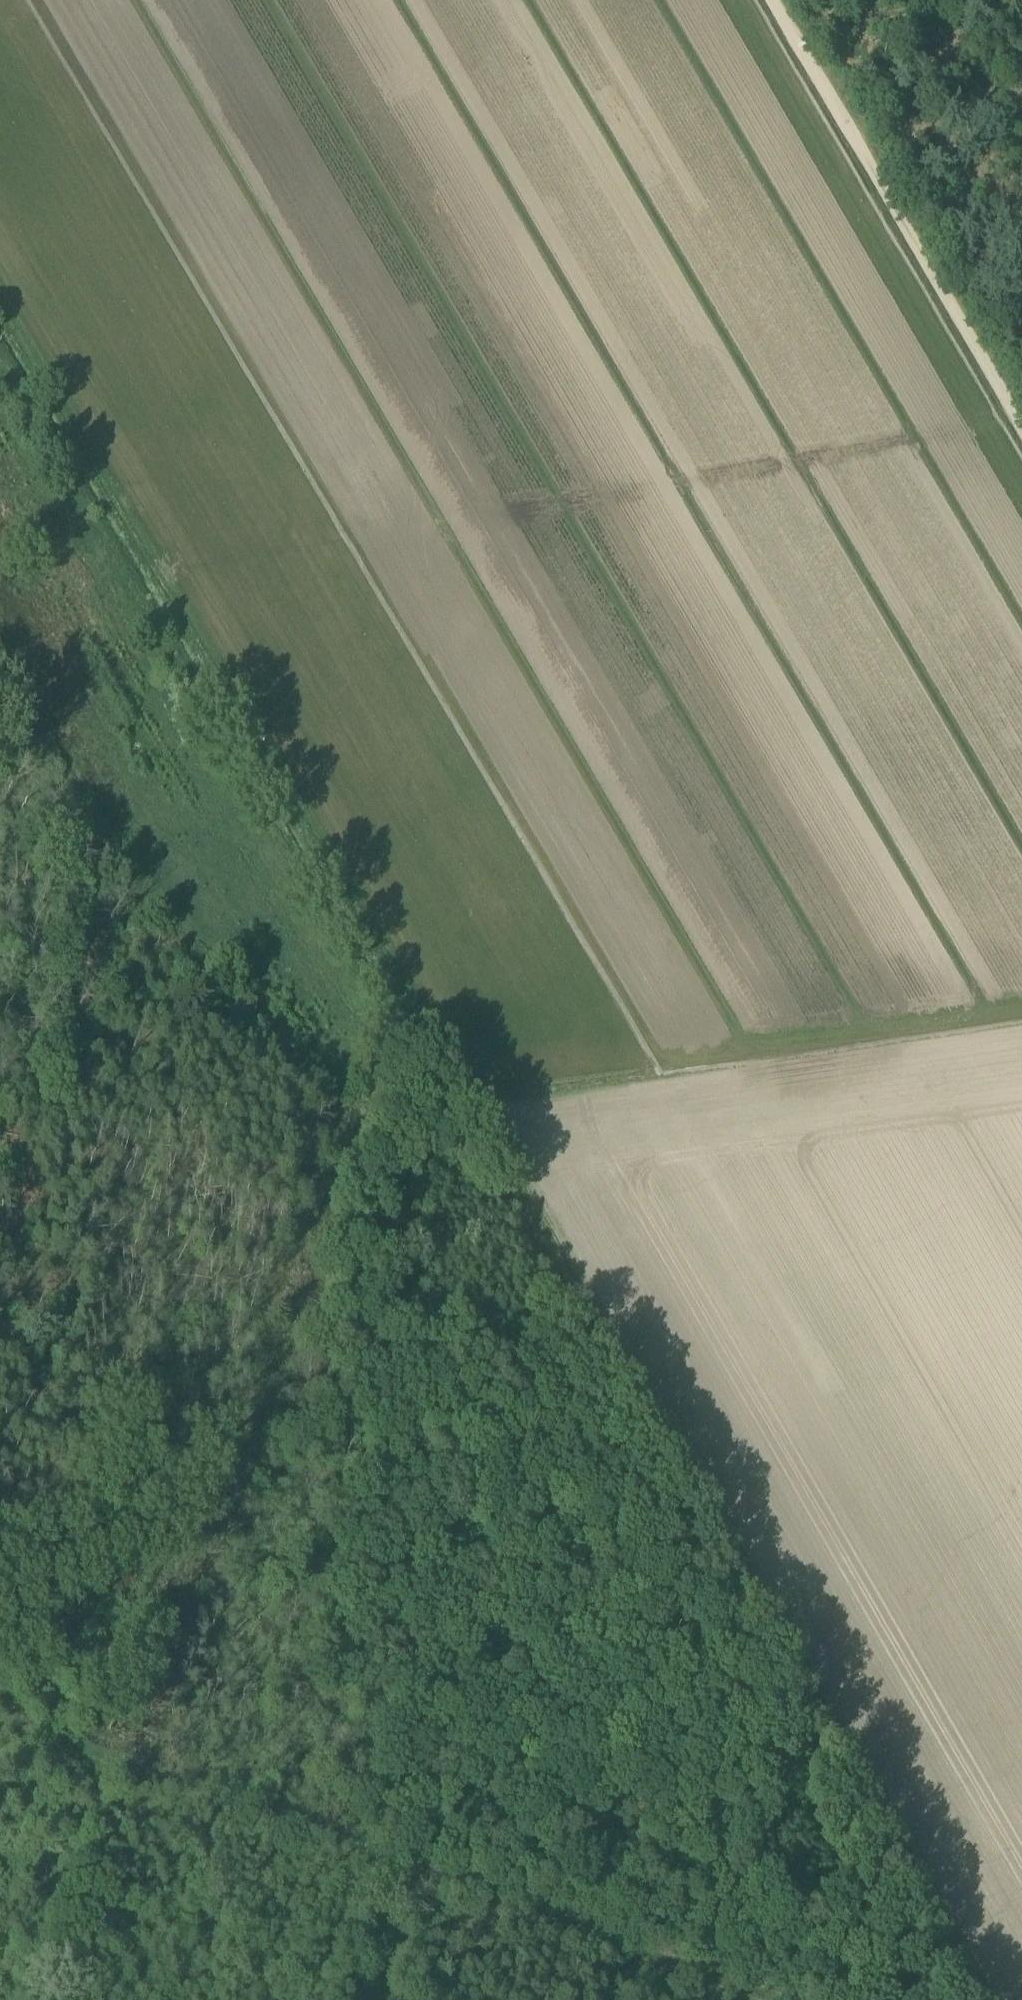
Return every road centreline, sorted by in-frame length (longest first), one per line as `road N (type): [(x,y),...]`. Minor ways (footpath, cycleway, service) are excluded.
road 1 (track): [(0,1710),(795,1999)]
road 2 (track): [(1021,425),(791,28)]

